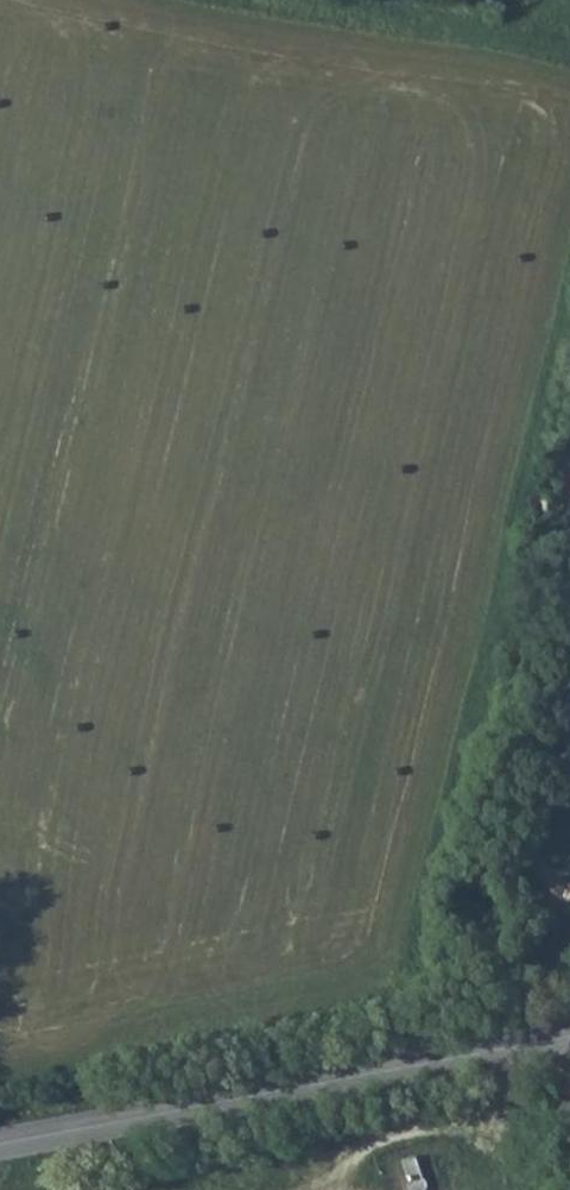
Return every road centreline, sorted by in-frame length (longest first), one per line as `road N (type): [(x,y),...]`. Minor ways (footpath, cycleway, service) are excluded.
road 1 (secondary): [(0,1143),(569,1037)]

